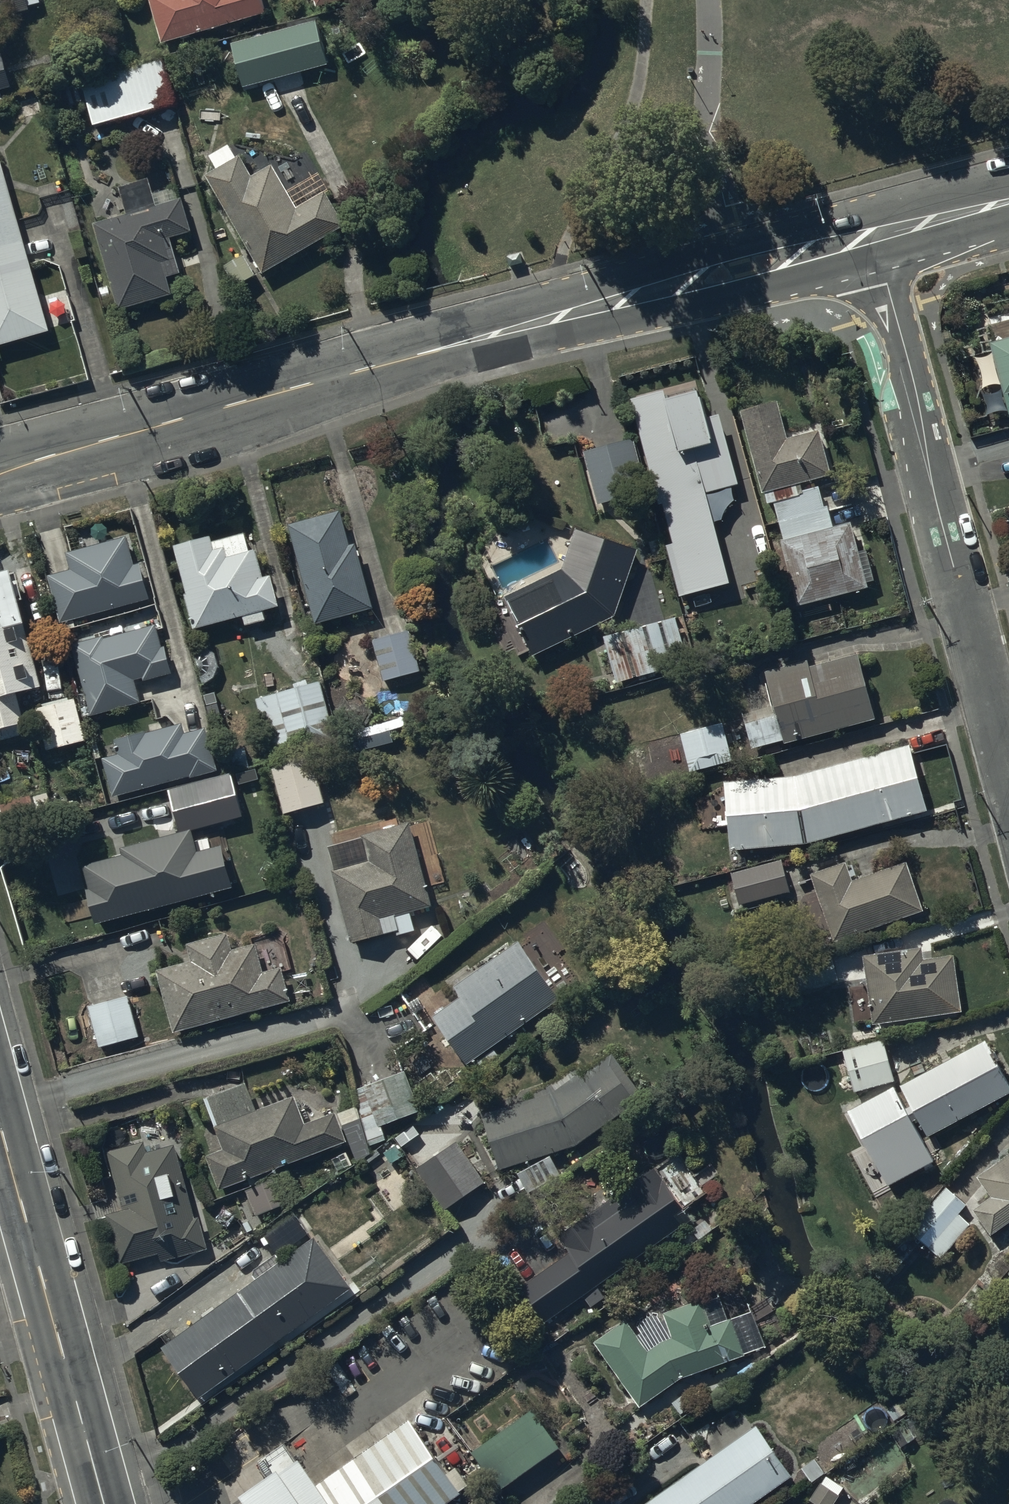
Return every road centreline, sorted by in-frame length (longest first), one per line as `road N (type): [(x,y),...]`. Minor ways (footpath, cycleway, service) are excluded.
road 1 (tertiary): [(874,236),(0,474)]
road 2 (residential): [(917,395),(1008,775)]
road 3 (secondary): [(105,1503),(40,1264)]
road 4 (residential): [(874,236),(917,395)]
road 5 (secondary): [(40,1264),(0,1120)]
road 6 (tertiary): [(1008,201),(874,236)]

